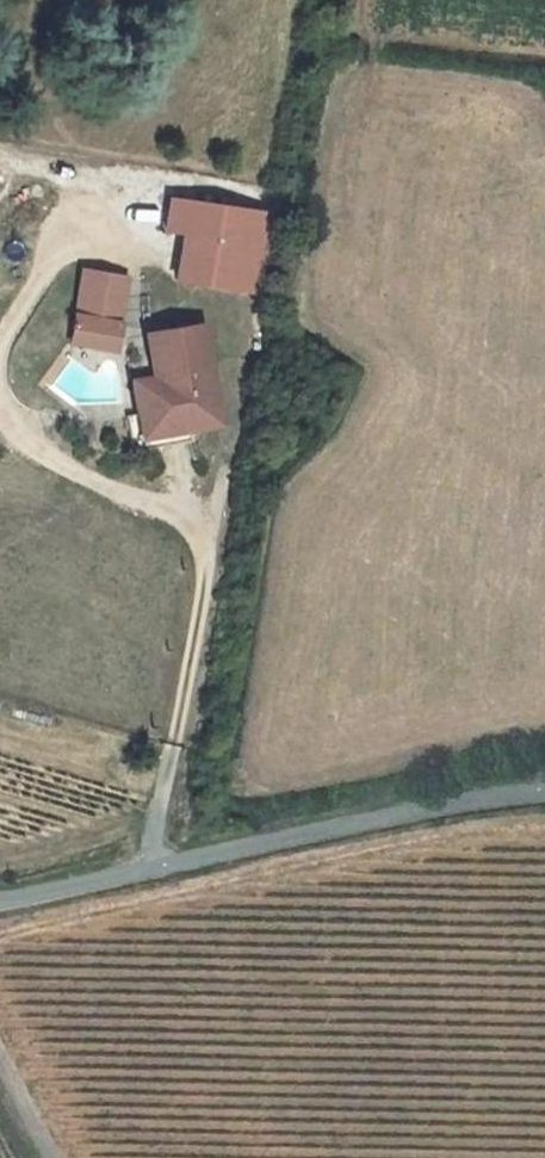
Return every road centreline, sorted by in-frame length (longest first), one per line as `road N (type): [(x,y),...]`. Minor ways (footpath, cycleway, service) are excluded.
road 1 (unclassified): [(544,795),(0,902)]

